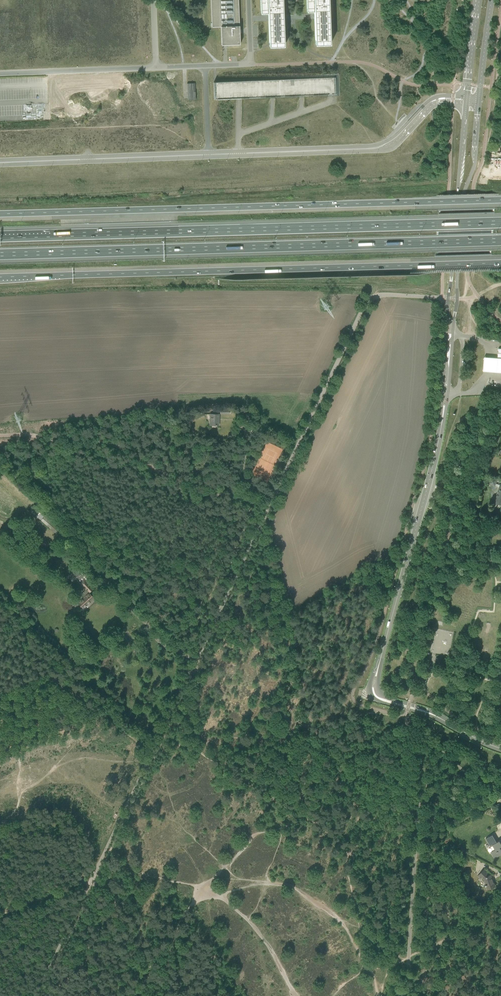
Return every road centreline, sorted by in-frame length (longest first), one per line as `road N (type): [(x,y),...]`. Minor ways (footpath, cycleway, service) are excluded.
road 1 (motorway): [(500,222),(0,239)]
road 2 (trunk): [(0,278),(500,263)]
road 3 (motorway): [(0,255),(500,240)]
road 4 (trunk): [(500,200),(0,214)]
road 5 (unclassified): [(194,664),(365,305),(383,295),(448,299)]
road 6 (track): [(135,995),(190,906),(265,883),(294,886),(341,920),(365,960)]
road 7 (track): [(268,510),(195,492),(110,442),(0,435)]
road 8 (secondary): [(378,667),(441,430)]
road 9 (tertiary): [(426,108),(379,148),(208,153)]
road 10 (tertiary): [(208,153),(0,162)]
road 11 (secondary): [(457,299),(478,103)]
road 12 (secondary): [(465,105),(448,299)]
road 13 (unclassified): [(0,74),(156,68)]
road 14 (track): [(181,745),(302,814)]
road 15 (track): [(96,879),(155,755)]
road 16 (track): [(174,995),(101,885)]
road 17 (secondary): [(441,430),(457,299)]
road 18 (secondary): [(448,299),(441,430)]
road 19 (track): [(41,995),(96,879)]
road 20 (track): [(219,895),(267,941),(294,995)]

